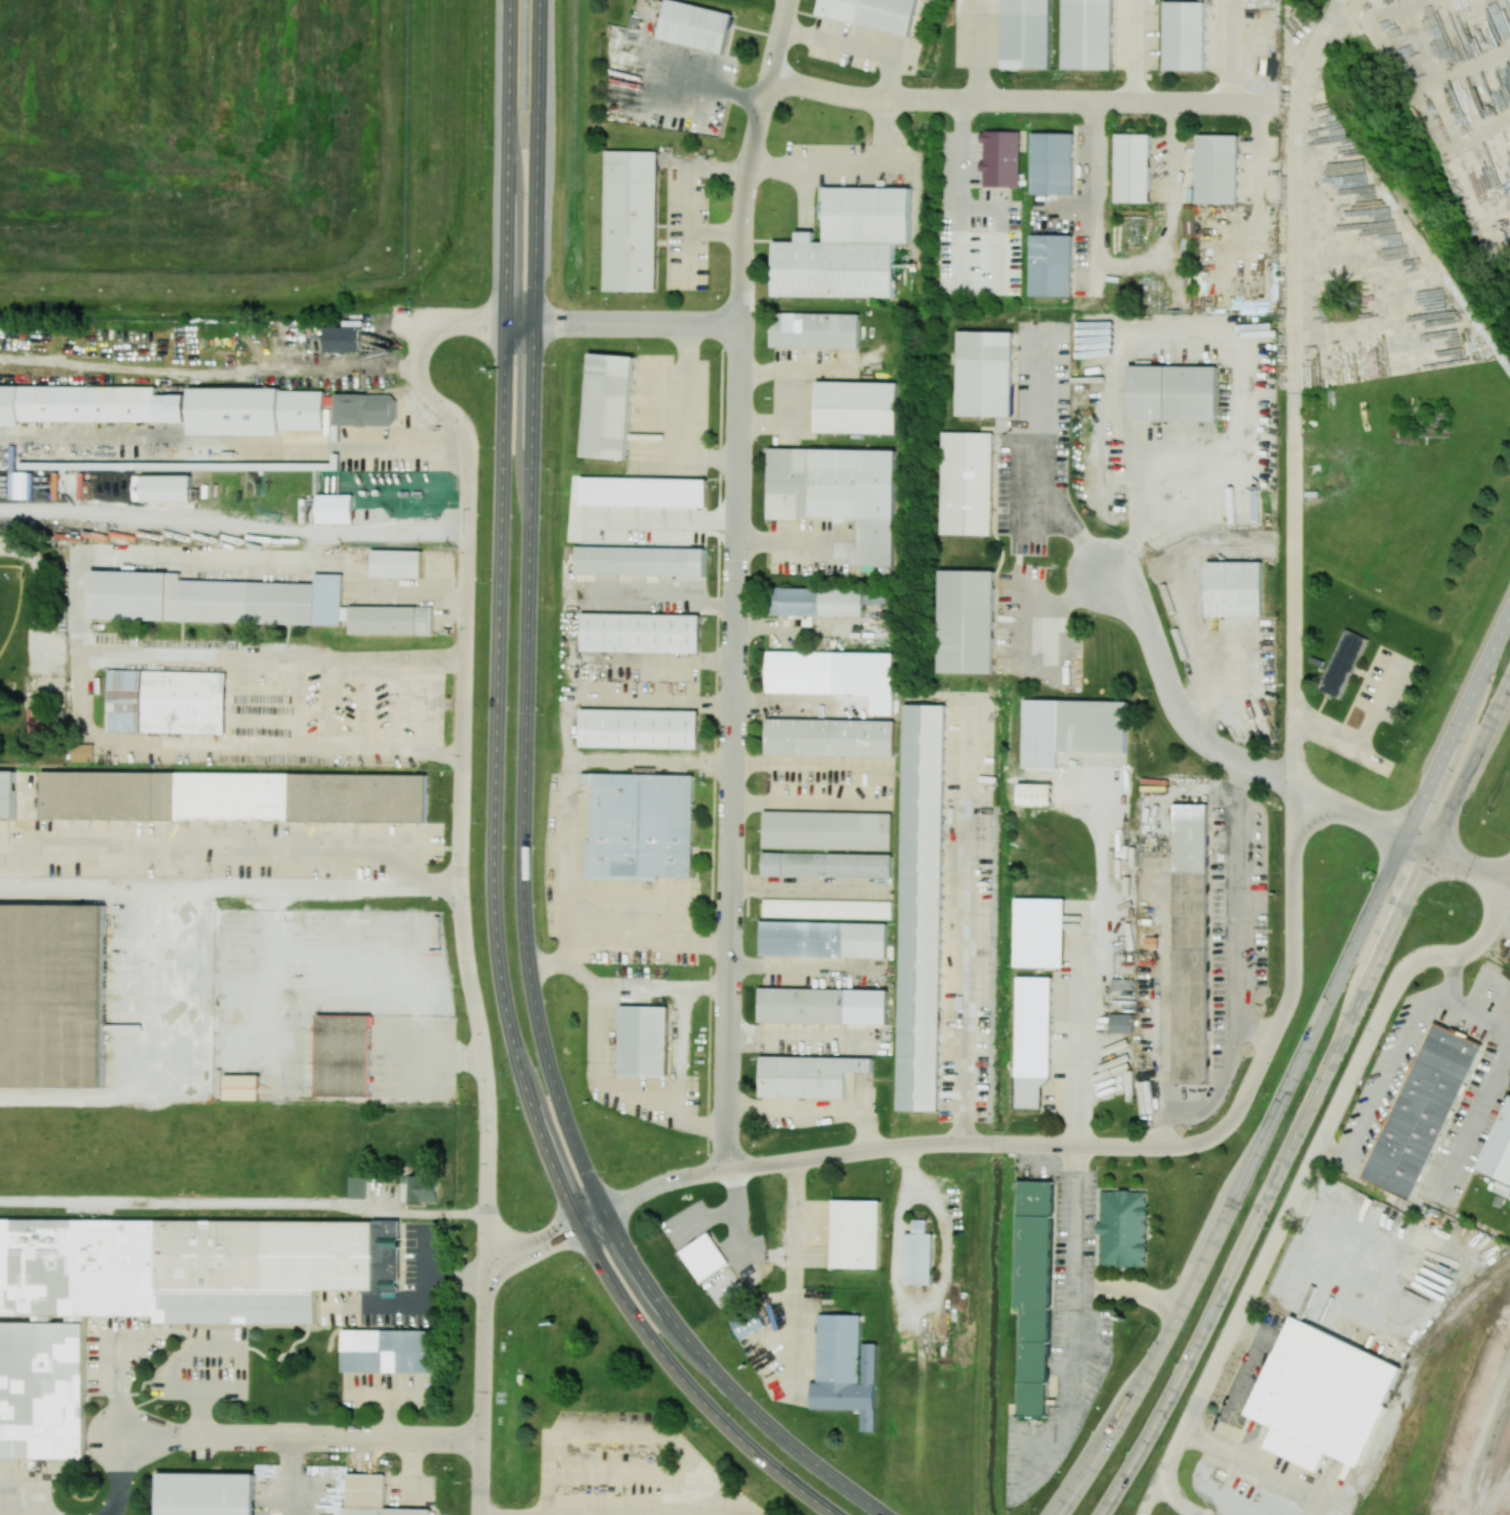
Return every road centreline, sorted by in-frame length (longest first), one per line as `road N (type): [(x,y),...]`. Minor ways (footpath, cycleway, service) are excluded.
road 1 (primary): [(886,1514),(780,1435),(660,1304),(576,1150),(544,1050),(527,951),(523,859),(539,0)]
road 2 (primary): [(510,0),(493,859),(498,956),(516,1056),(550,1160),(635,1318),(729,1428),(837,1514)]
road 3 (residential): [(485,1297),(508,1260),(694,1174),(909,1143),(1173,1143),(1207,1133),(1227,1115),(1292,977),(1295,785),(1407,837)]
road 4 (residential): [(727,1169),(744,215),(788,0)]
road 5 (primary): [(1509,619),(1199,1276),(1111,1438),(1056,1514)]
road 6 (primary): [(1102,1514),(1224,1289),(1509,683)]
road 7 (residential): [(770,78),(874,99),(1268,103)]
road 8 (residential): [(482,1442),(124,1437)]
road 9 (residential): [(1097,573),(1138,613),(1192,727),(1295,785)]
road 10 (residential): [(505,322),(742,325)]
road 11 (residential): [(480,1514),(485,1297)]

